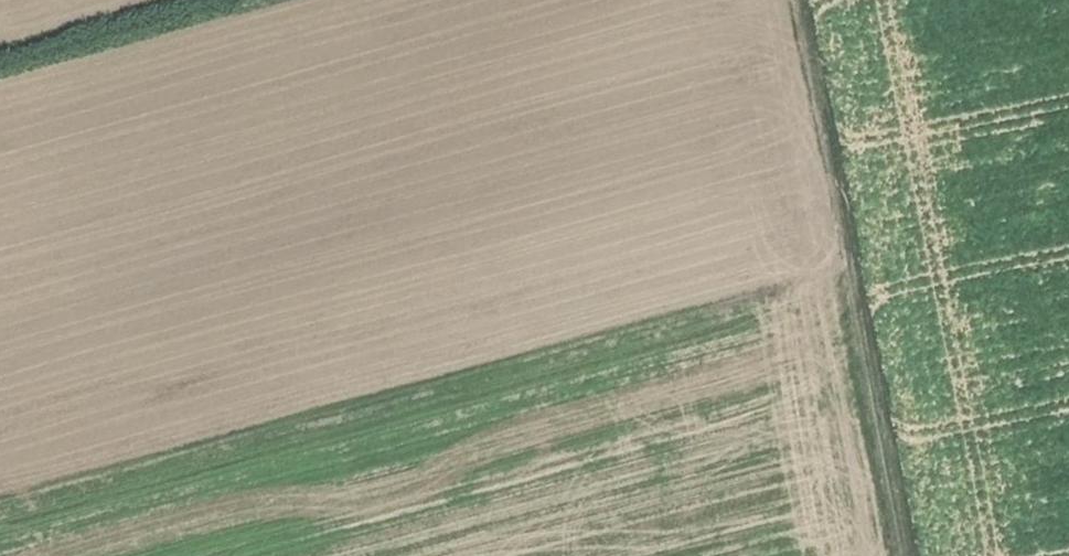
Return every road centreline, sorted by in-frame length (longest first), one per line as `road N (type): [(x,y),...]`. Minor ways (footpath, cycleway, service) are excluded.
road 1 (track): [(874,555),(779,0)]

